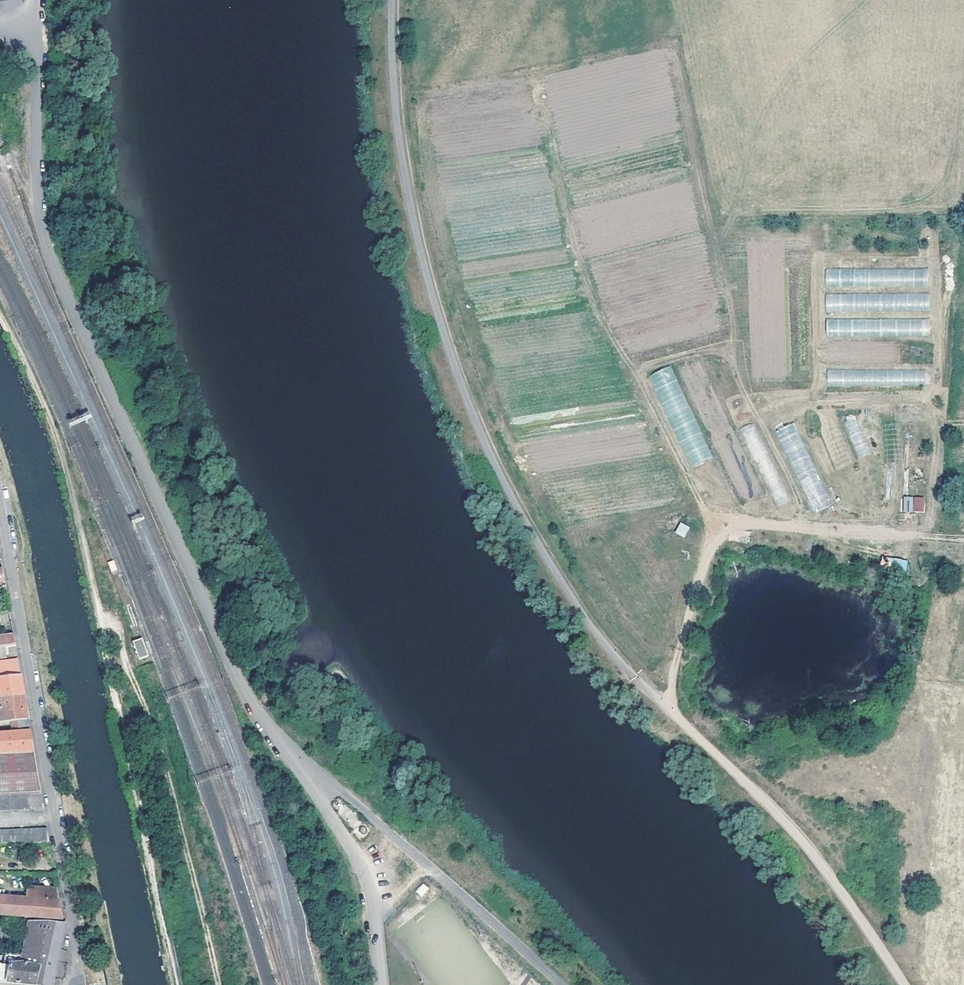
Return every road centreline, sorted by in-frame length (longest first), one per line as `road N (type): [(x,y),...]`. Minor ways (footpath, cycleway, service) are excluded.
road 1 (unclassified): [(28,26),(40,187),(59,279),(224,658),(293,765)]
road 2 (track): [(0,312),(67,470),(175,984)]
road 3 (residential): [(75,984),(73,922),(0,505)]
road 4 (track): [(220,984),(159,742),(112,623),(101,624)]

